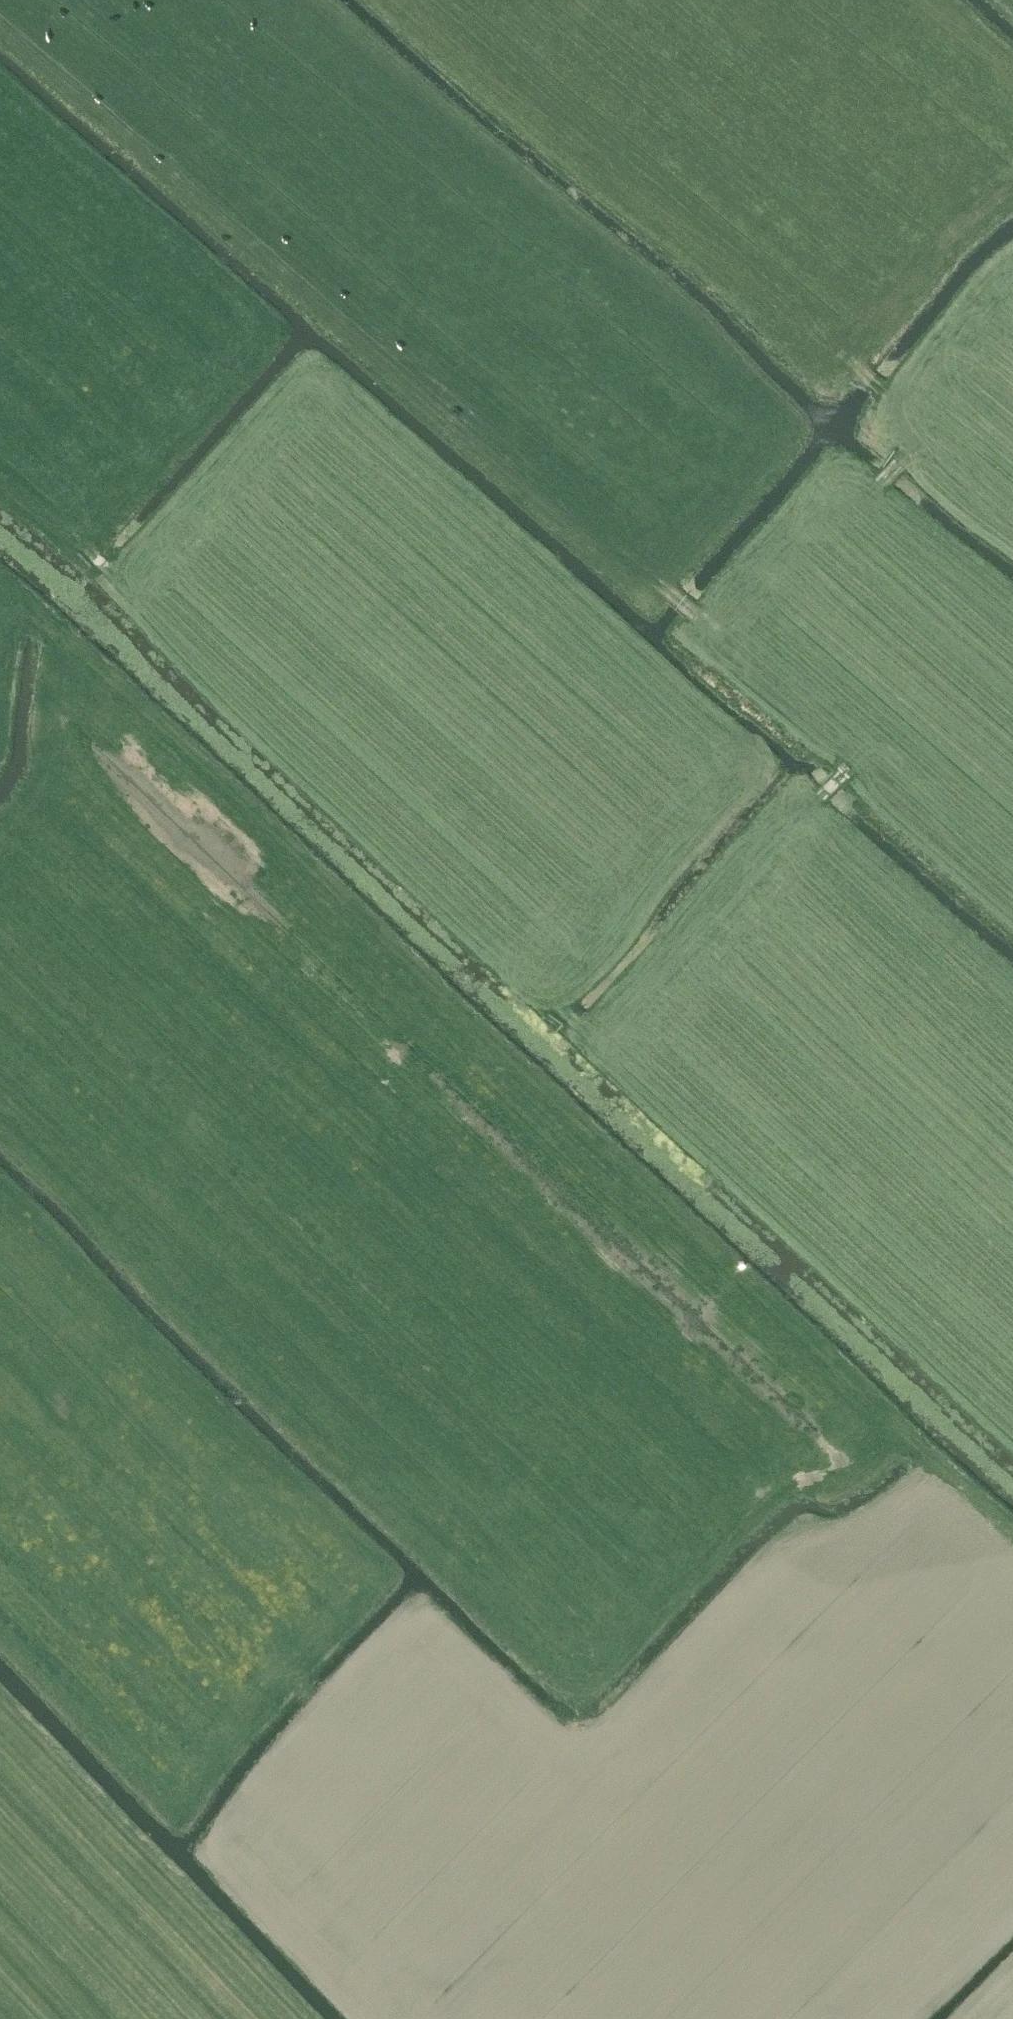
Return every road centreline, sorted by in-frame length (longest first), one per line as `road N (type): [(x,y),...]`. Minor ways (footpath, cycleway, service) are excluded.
road 1 (track): [(1012,191),(967,223),(894,301),(853,318),(836,335),(849,360),(892,401)]

